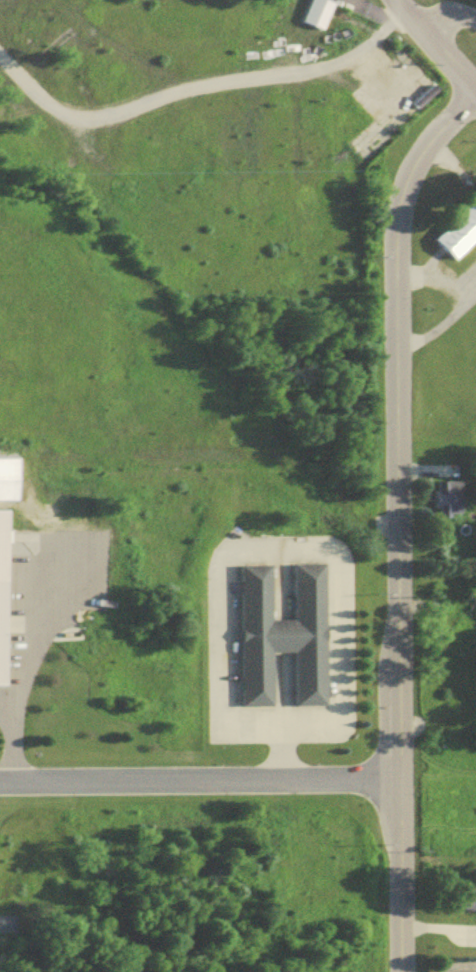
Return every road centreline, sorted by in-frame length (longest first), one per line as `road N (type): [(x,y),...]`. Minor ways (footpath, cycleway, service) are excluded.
road 1 (residential): [(401,971),(399,237),(415,172),(475,94)]
road 2 (residential): [(396,781),(0,786)]
road 3 (tertiary): [(475,90),(390,0)]

